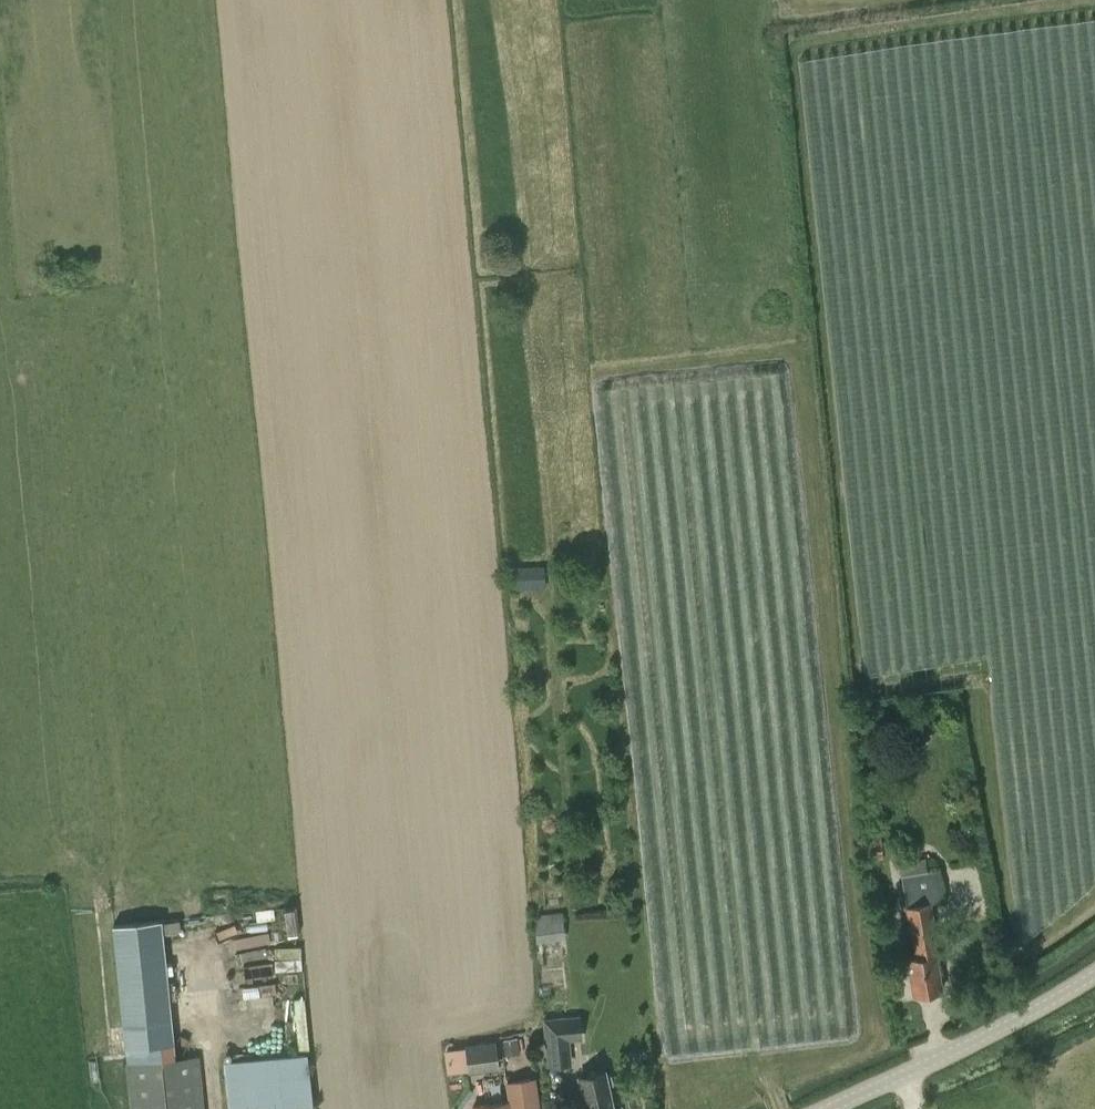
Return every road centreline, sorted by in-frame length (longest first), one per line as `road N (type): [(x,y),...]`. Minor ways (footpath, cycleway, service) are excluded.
road 1 (unclassified): [(828,1108),(1051,1002),(1094,972)]

